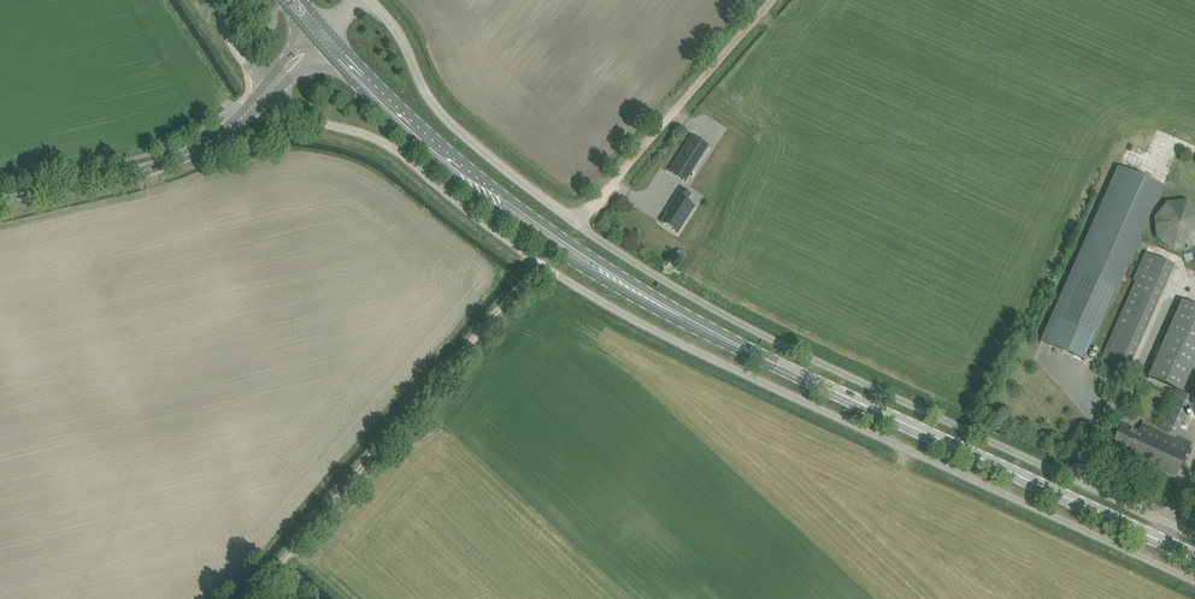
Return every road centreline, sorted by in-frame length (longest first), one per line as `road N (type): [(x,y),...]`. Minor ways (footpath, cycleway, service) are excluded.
road 1 (unclassified): [(271,88),(304,117),(382,141),(539,263),(667,337),(1194,581)]
road 2 (unclassified): [(1194,535),(809,359),(663,278),(448,121),(406,43),(368,0)]
road 3 (primary): [(1194,556),(755,354),(595,268)]
road 4 (track): [(255,598),(539,263)]
road 5 (primary): [(595,268),(412,120),(327,31)]
road 6 (primary): [(322,47),(467,186),(538,240),(595,268)]
road 7 (tertiary): [(0,202),(170,163),(220,139),(271,88)]
road 8 (track): [(578,223),(776,0)]

